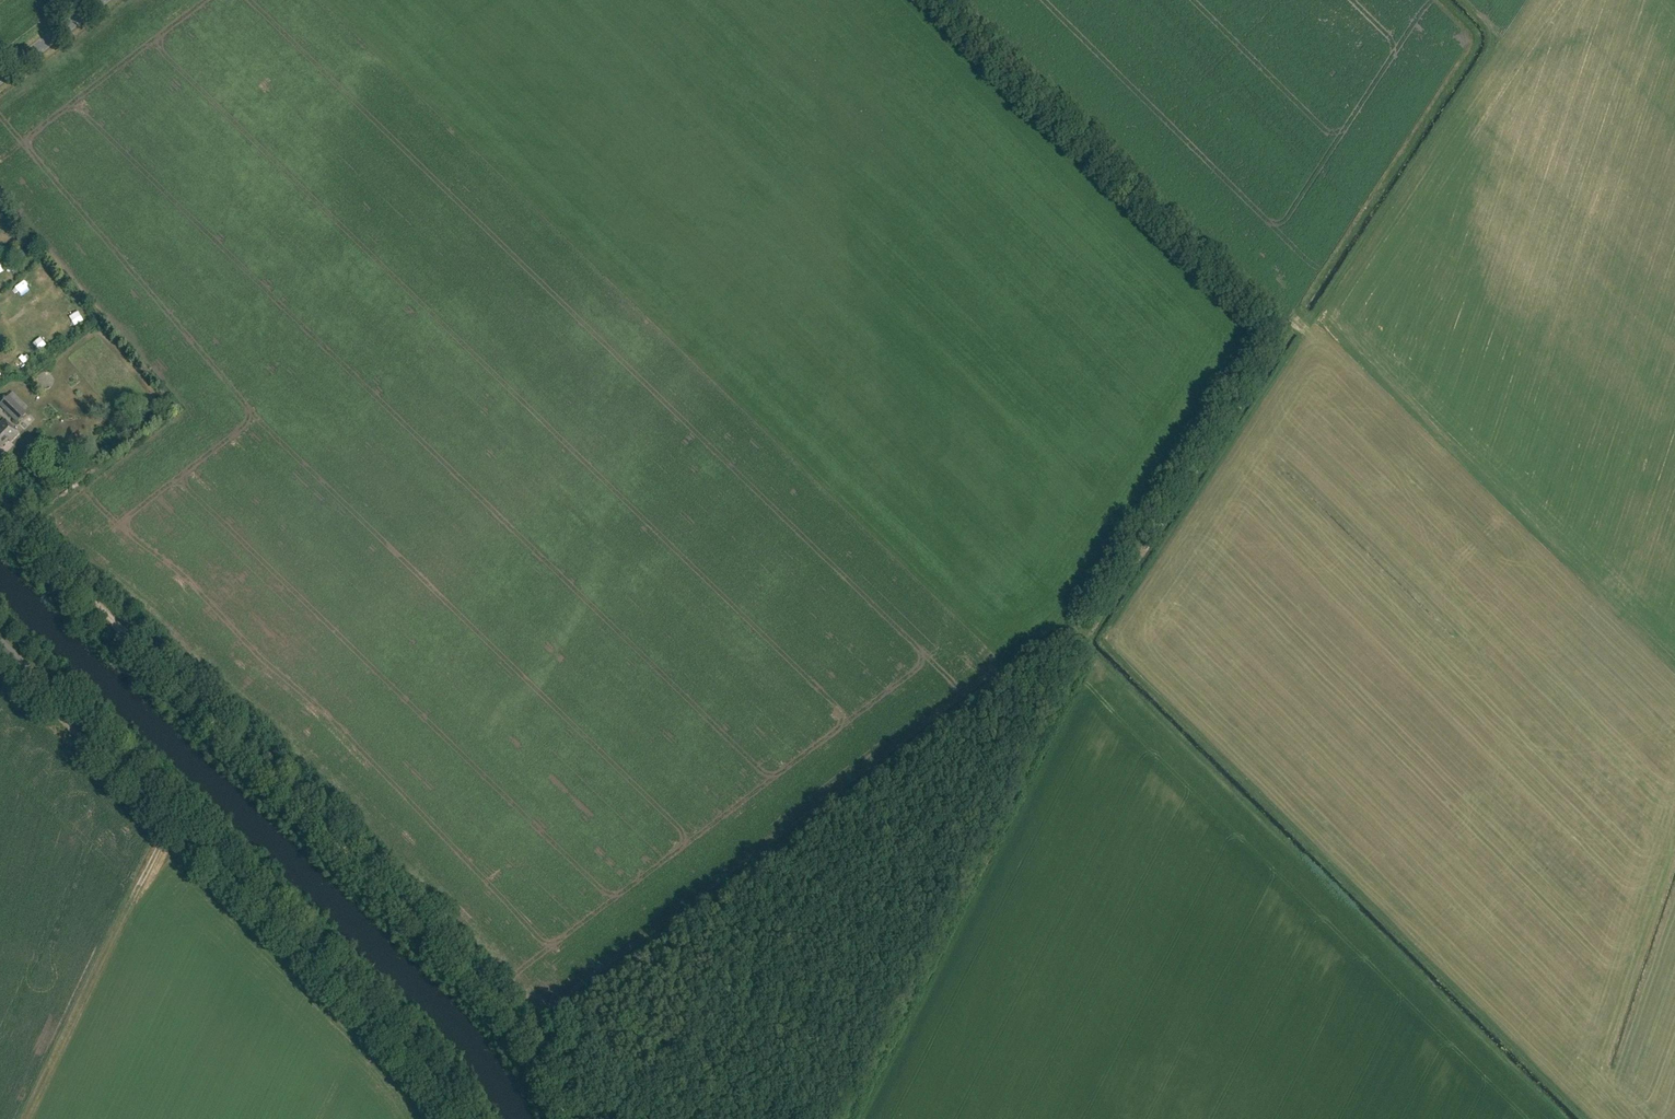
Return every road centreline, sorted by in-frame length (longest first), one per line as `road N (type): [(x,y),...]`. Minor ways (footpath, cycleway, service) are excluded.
road 1 (track): [(572,1118),(524,1039),(444,947),(0,514)]
road 2 (unclassified): [(465,1118),(433,1069),(0,641)]
road 3 (tertiary): [(0,76),(100,0)]

